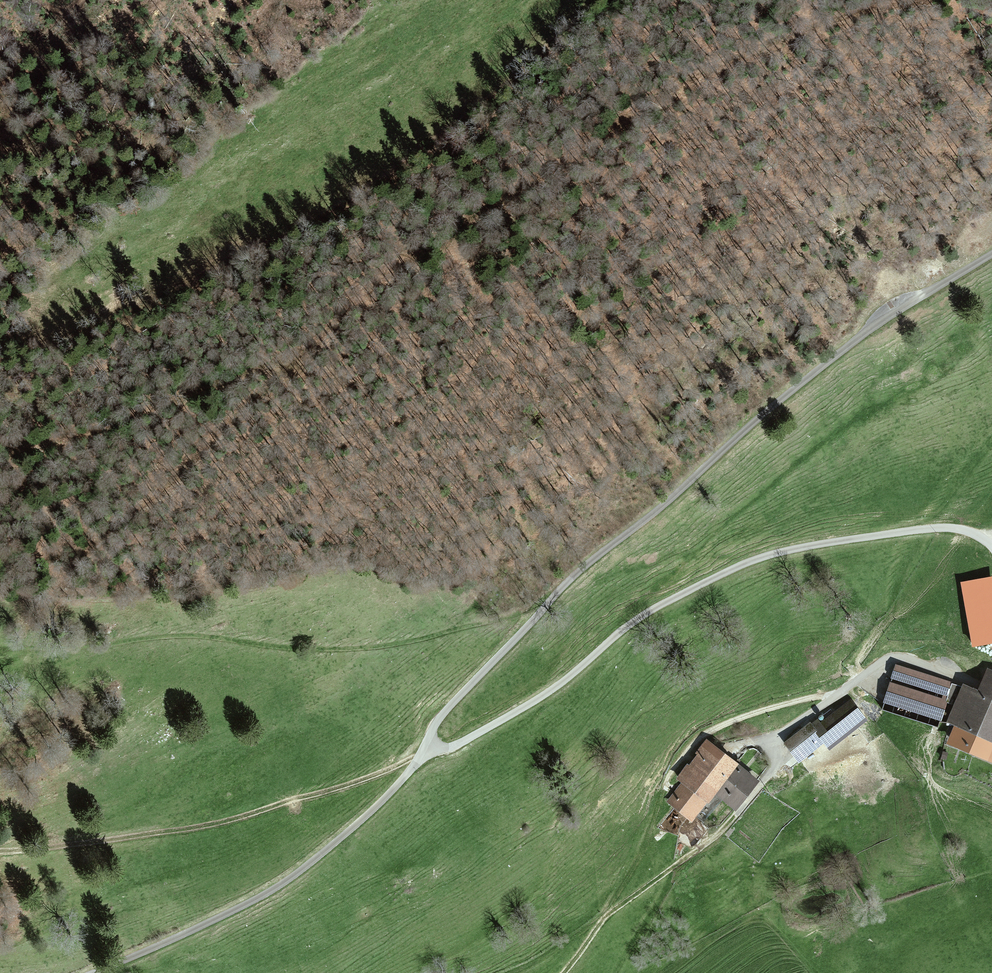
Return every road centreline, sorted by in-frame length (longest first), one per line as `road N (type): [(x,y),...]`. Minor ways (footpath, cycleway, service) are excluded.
road 1 (track): [(900,0),(729,61),(576,145),(390,275),(72,567),(0,735)]
road 2 (unclassified): [(94,972),(264,894),(319,856),(408,773),(446,710),(577,575),(875,325),(991,254)]
road 3 (track): [(0,852),(205,828),(368,778),(469,738),(553,689),(649,610),(753,557),(933,527),(964,529),(991,547)]
road 4 (track): [(542,612),(377,647),(304,651),(183,638),(35,648)]
road 5 (track): [(836,695),(728,722),(690,745),(601,923)]
road 6 (track): [(991,691),(910,657),(887,658),(785,732),(772,770),(736,816)]
road 7 (track): [(291,361),(84,430),(0,439)]
road 8 (track): [(563,972),(601,923),(736,816)]

